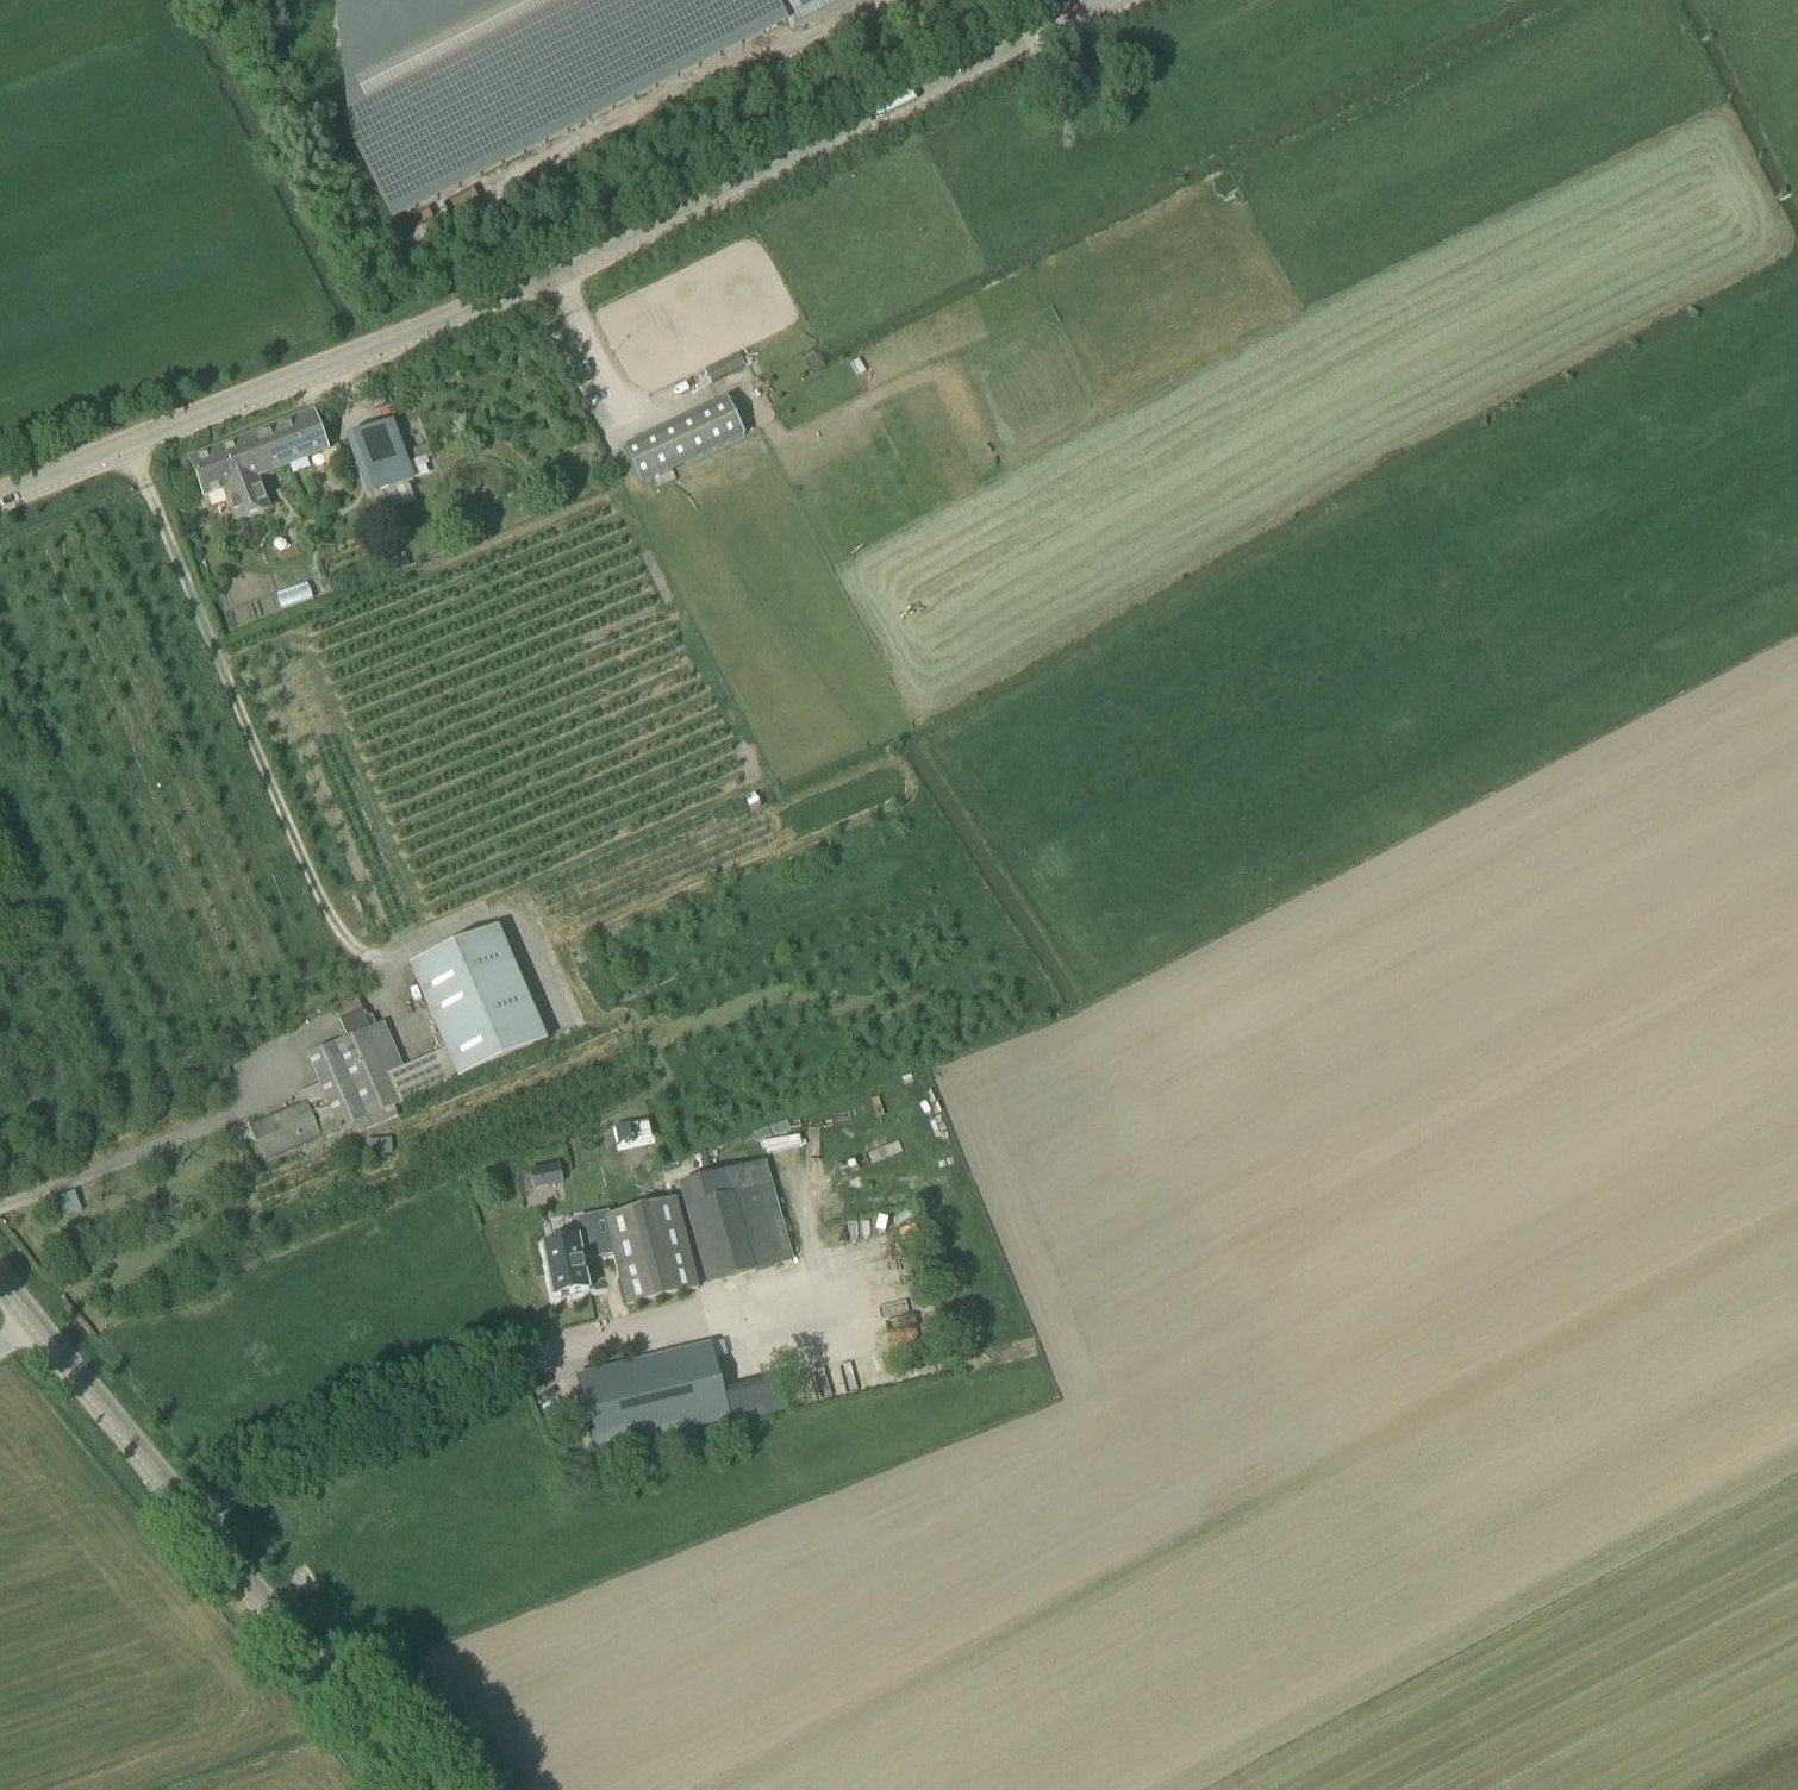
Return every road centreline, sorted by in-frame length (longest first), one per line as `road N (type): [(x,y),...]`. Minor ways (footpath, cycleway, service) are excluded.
road 1 (secondary): [(0,499),(501,297),(1109,0)]
road 2 (tertiary): [(418,1789),(0,1282)]

